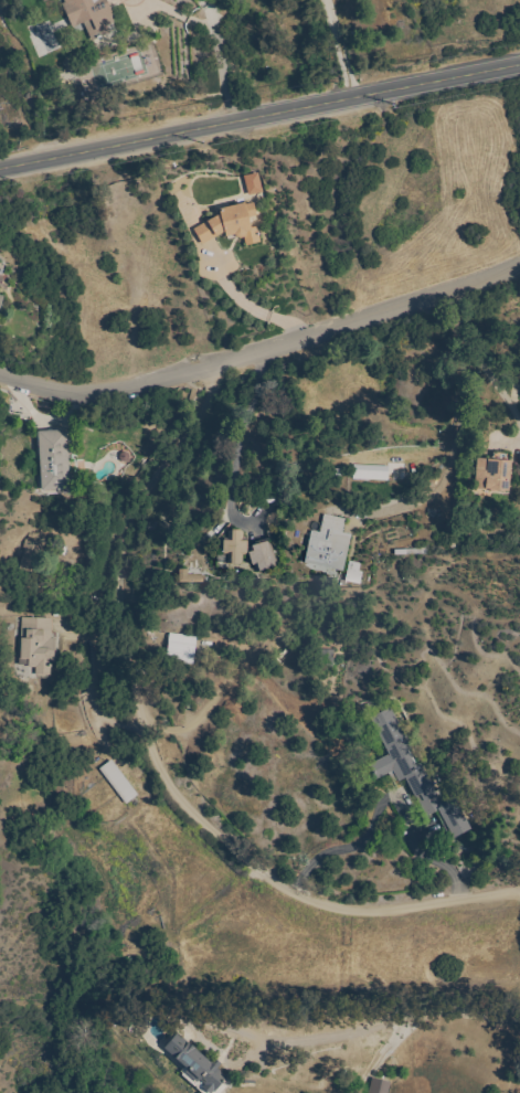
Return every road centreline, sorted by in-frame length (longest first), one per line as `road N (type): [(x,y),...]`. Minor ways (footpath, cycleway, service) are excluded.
road 1 (residential): [(519,895),(388,914),(296,898),(261,877),(157,749),(125,673),(120,544),(199,428),(216,370)]
road 2 (tertiary): [(0,372),(77,395),(216,370),(519,268)]
road 3 (secondary): [(0,174),(519,70)]

